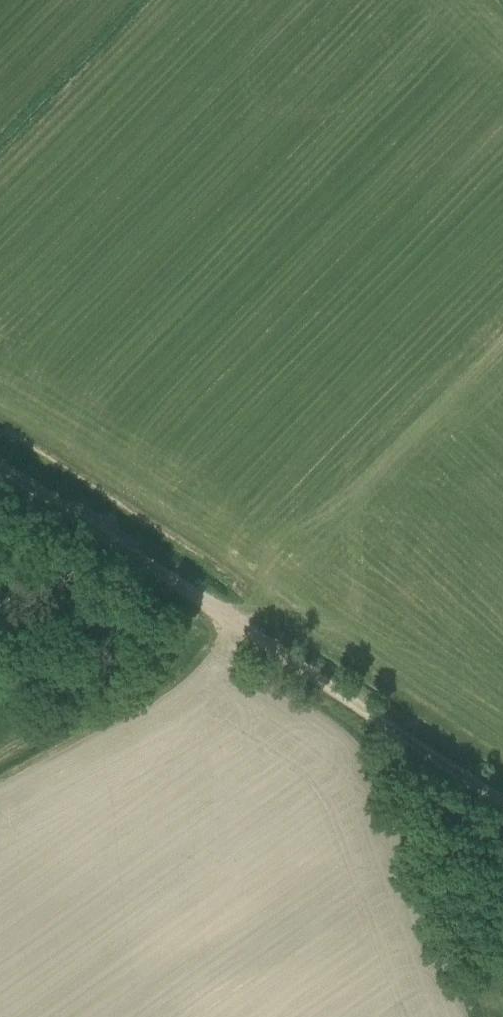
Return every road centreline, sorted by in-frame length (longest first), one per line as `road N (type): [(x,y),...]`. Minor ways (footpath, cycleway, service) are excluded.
road 1 (track): [(0,467),(502,803)]

